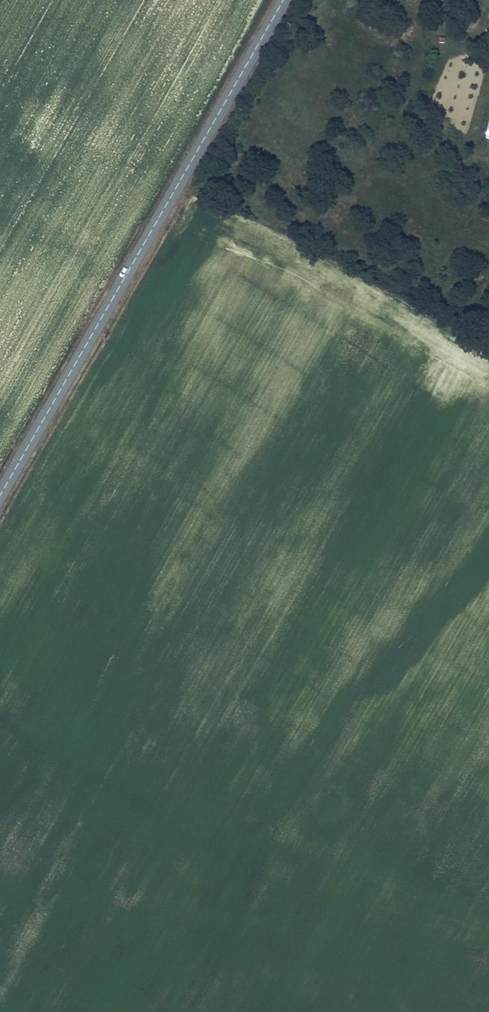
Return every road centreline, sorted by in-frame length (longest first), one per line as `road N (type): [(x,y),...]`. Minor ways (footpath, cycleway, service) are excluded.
road 1 (tertiary): [(0,495),(284,0)]

